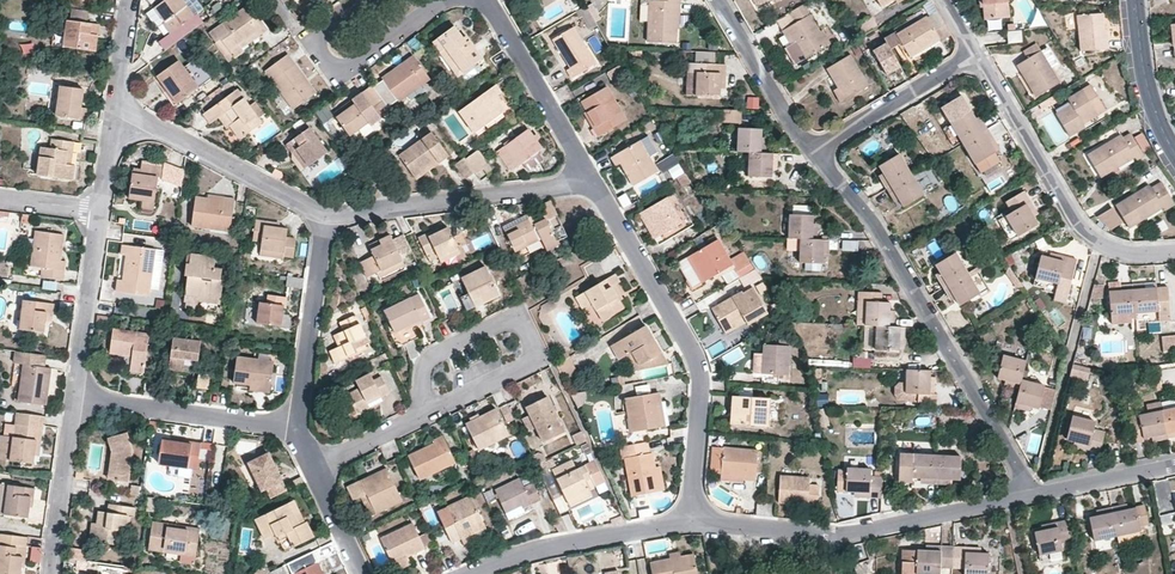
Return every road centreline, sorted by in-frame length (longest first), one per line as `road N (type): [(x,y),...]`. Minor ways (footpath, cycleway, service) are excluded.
road 1 (residential): [(1035,494),(872,221),(813,151)]
road 2 (residential): [(590,179),(700,370),(691,522)]
road 3 (residential): [(691,522),(837,534),(1035,494)]
road 4 (residential): [(976,54),(1091,237),(1130,253),(1174,252)]
road 5 (residential): [(326,217),(590,179)]
road 6 (residential): [(115,106),(326,217)]
road 7 (residential): [(470,573),(556,545),(691,522)]
road 8 (residential): [(75,398),(294,429)]
road 9 (residential): [(326,217),(294,429)]
road 10 (residential): [(487,0),(590,179)]
road 11 (residential): [(424,414),(430,361),(497,326),(527,333),(531,351),(520,368)]
road 12 (residential): [(813,151),(976,54)]
road 13 (residential): [(100,211),(75,398)]
road 14 (residential): [(813,151),(719,0)]
road 15 (residential): [(75,398),(52,573)]
road 16 (residential): [(1134,0),(1143,73),(1174,156)]
road 17 (residential): [(1035,494),(1174,464)]
road 18 (residential): [(424,414),(312,467)]

